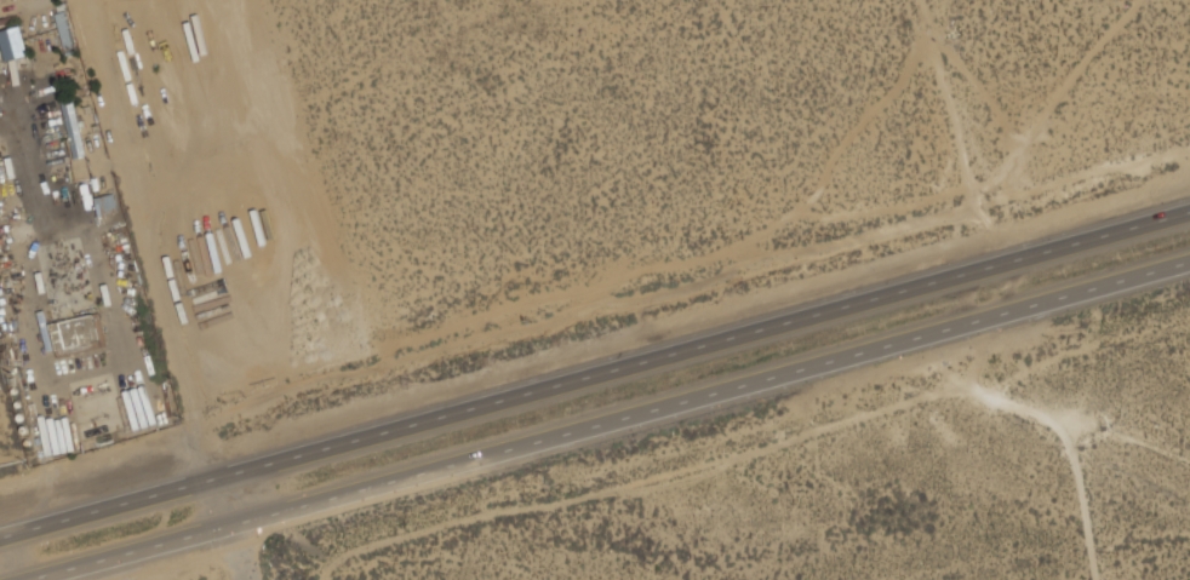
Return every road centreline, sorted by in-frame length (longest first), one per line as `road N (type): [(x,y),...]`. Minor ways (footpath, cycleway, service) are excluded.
road 1 (primary): [(1189,213),(0,540)]
road 2 (primary): [(33,579),(1189,263)]
road 3 (residential): [(95,0),(225,479)]

